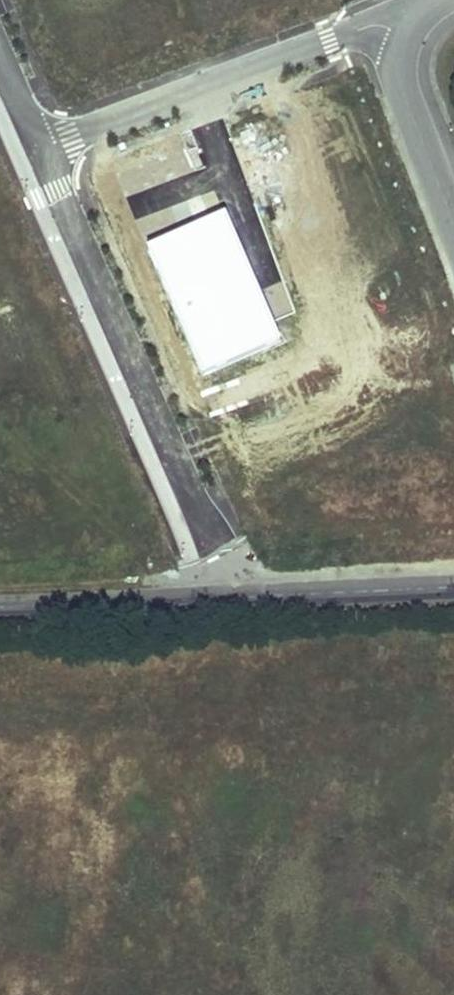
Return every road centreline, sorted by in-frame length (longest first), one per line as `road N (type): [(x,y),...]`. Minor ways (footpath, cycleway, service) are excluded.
road 1 (residential): [(223,598),(218,554),(39,146)]
road 2 (residential): [(39,146),(339,36),(376,25),(406,36)]
road 3 (unclassified): [(223,598),(453,587)]
road 4 (unclassified): [(0,607),(223,598)]
road 5 (unclassified): [(453,222),(400,73),(406,36)]

